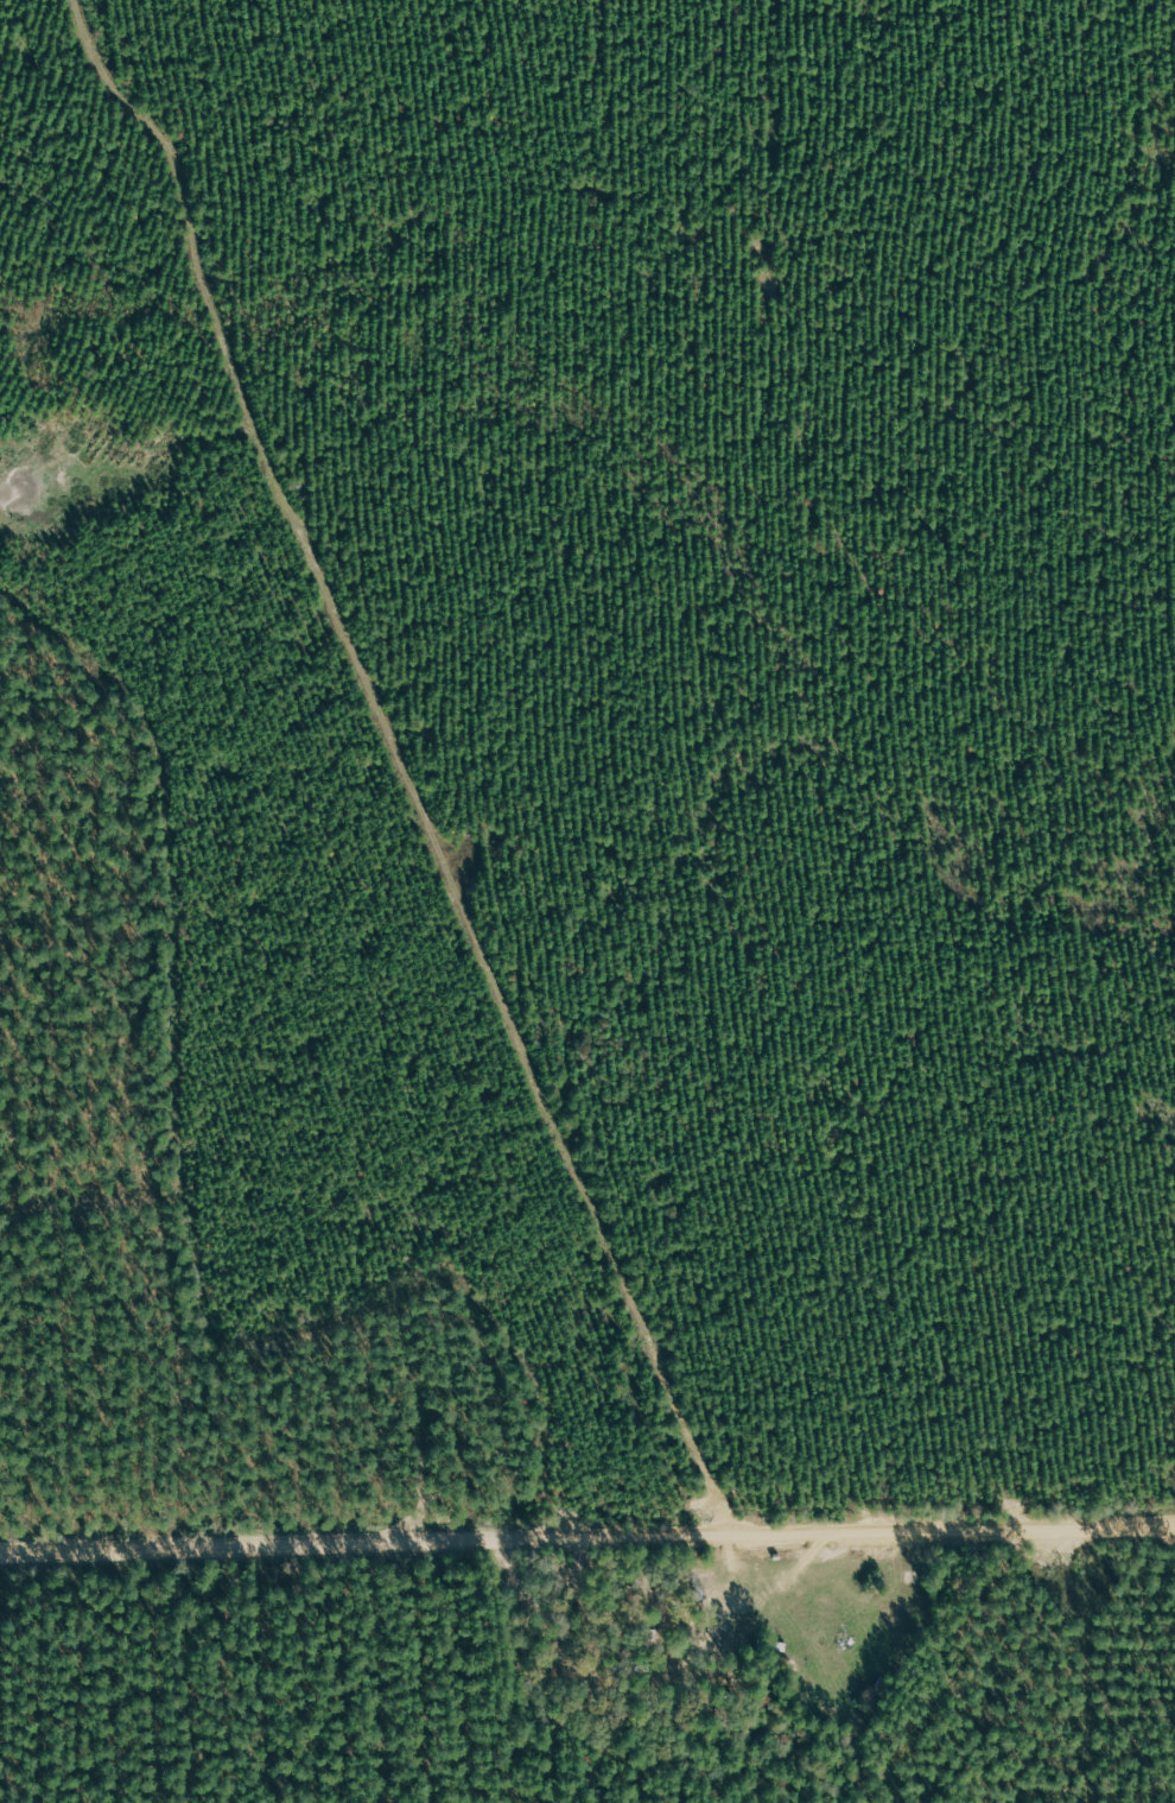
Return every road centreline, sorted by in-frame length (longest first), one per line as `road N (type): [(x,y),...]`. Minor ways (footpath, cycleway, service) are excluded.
road 1 (residential): [(1174,1519),(0,1550)]

